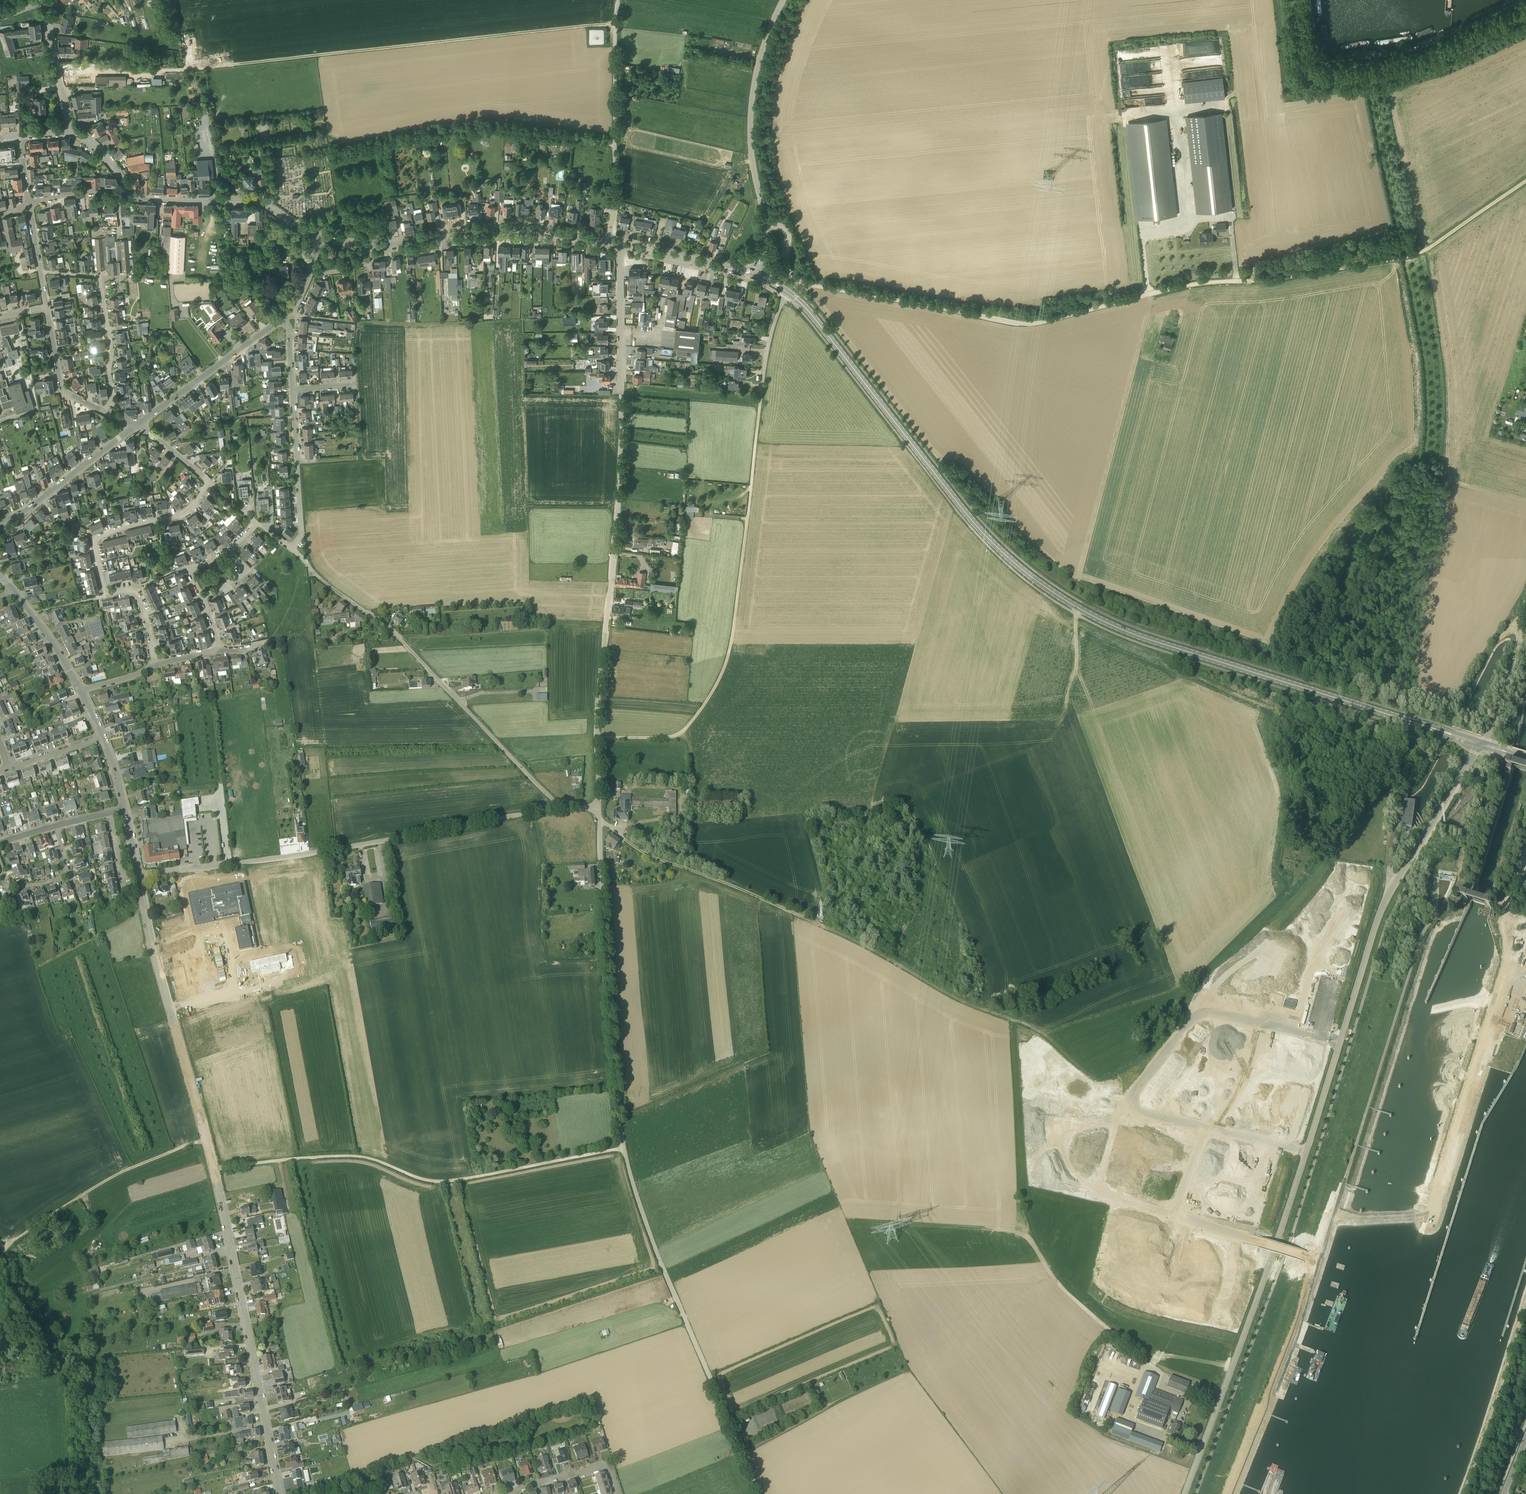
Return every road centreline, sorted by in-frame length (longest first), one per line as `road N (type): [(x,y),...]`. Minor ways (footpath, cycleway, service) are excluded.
road 1 (tertiary): [(1481,744),(1138,637),(1048,589),(972,522),(787,291)]
road 2 (tertiary): [(1185,1493),(1274,1253),(1376,926),(1481,744)]
road 3 (unclassified): [(760,1493),(656,1253),(624,1150),(599,823)]
road 4 (tertiary): [(280,1493),(213,1168),(138,876)]
road 5 (track): [(615,24),(148,75),(55,68)]
road 6 (unclassified): [(1248,281),(1190,284),(1029,325),(803,283),(786,264),(787,232),(765,227)]
road 7 (track): [(623,838),(1033,1028),(1089,1074)]
road 8 (track): [(1525,836),(1504,908),(1504,966),(1426,1215),(1435,1218),(1442,1196)]
road 9 (track): [(759,409),(721,675),(674,736),(597,737)]
road 10 (track): [(624,1150),(442,1183),(351,1157),(213,1168)]
road 11 (unclassified): [(622,398),(598,705),(599,807)]
road 12 (unclassified): [(563,808),(390,632),(291,547)]
road 13 (unclassified): [(563,808),(229,864)]
road 14 (track): [(1525,180),(1419,252),(1248,281)]
road 15 (residential): [(154,666),(134,593),(108,593),(95,541),(181,515),(209,481)]
road 16 (residential): [(1521,0),(1406,54),(1321,65),(1313,63),(1307,0)]
road 17 (unclassified): [(608,243),(618,0)]
road 18 (tertiary): [(608,243),(493,229),(369,246)]
road 19 (tertiary): [(765,227),(749,111),(764,37),(782,0)]
road 20 (track): [(4,1247),(114,1176),(206,1140)]
road 21 (track): [(291,310),(353,322),(492,322)]
road 22 (tertiary): [(318,236),(255,201),(147,199),(128,191)]
road 23 (unclassified): [(135,426),(281,319)]
road 24 (unclassified): [(0,524),(135,426)]
road 25 (residential): [(291,547),(302,534),(293,389)]
road 26 (unclassified): [(622,398),(620,245)]
road 27 (residential): [(56,826),(70,875),(9,890),(0,865)]
road 28 (tertiary): [(754,273),(620,245)]
road 29 (unclassified): [(70,133),(42,1)]
road 30 (residential): [(105,411),(112,351),(99,278)]
road 31 (residential): [(105,411),(61,388),(47,308)]
road 32 (residential): [(617,1493),(601,1466),(507,1493)]
road 33 (track): [(38,968),(144,907)]
road 34 (unclassified): [(787,291),(766,352),(759,409)]

